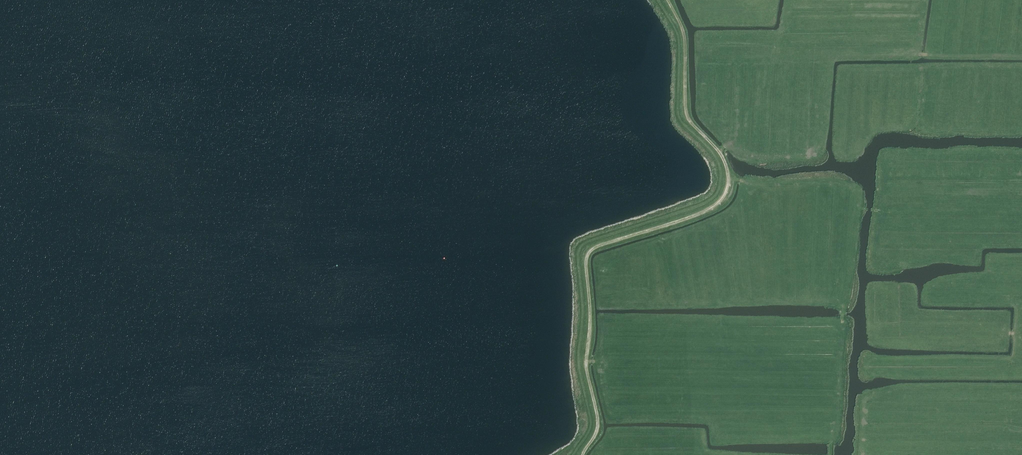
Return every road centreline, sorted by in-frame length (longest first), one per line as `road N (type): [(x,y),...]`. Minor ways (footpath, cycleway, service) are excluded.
road 1 (track): [(667,0),(684,33),(686,111),(721,156),(728,188),(710,210),(587,253),(585,360),(598,427),(582,454)]

